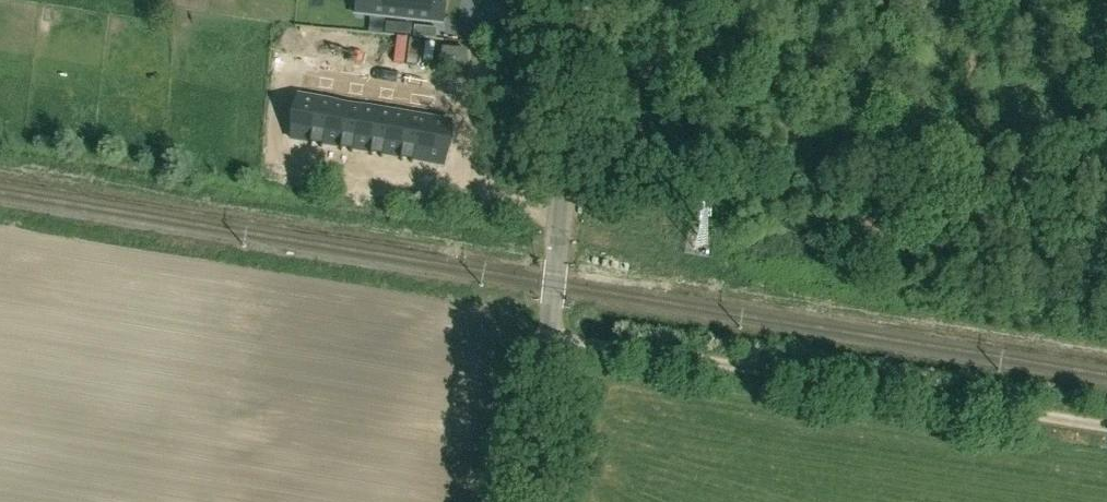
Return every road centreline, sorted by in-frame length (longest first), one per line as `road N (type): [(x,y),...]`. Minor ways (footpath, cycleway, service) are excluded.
road 1 (track): [(1106,427),(575,343)]
road 2 (tertiary): [(534,501),(578,0)]

